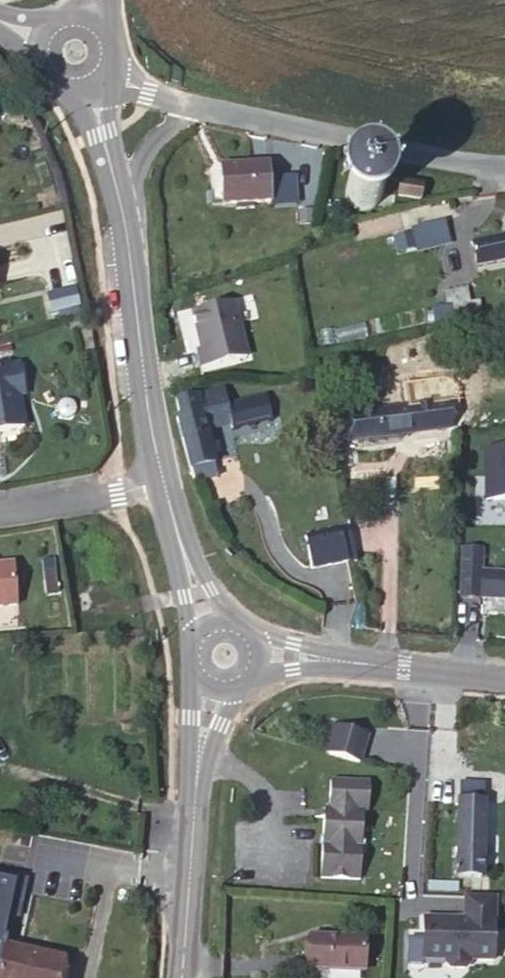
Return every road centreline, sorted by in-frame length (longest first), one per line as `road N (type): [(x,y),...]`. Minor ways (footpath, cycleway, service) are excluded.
road 1 (unclassified): [(202,106),(504,170)]
road 2 (tertiary): [(212,688),(181,977)]
road 3 (tertiary): [(126,226),(162,487)]
road 4 (tertiary): [(259,655),(504,678)]
road 5 (residential): [(162,487),(0,499)]
road 6 (tertiary): [(126,226),(146,151),(202,106)]
road 7 (tertiary): [(162,487),(210,625)]
road 8 (tertiary): [(91,87),(126,226)]

